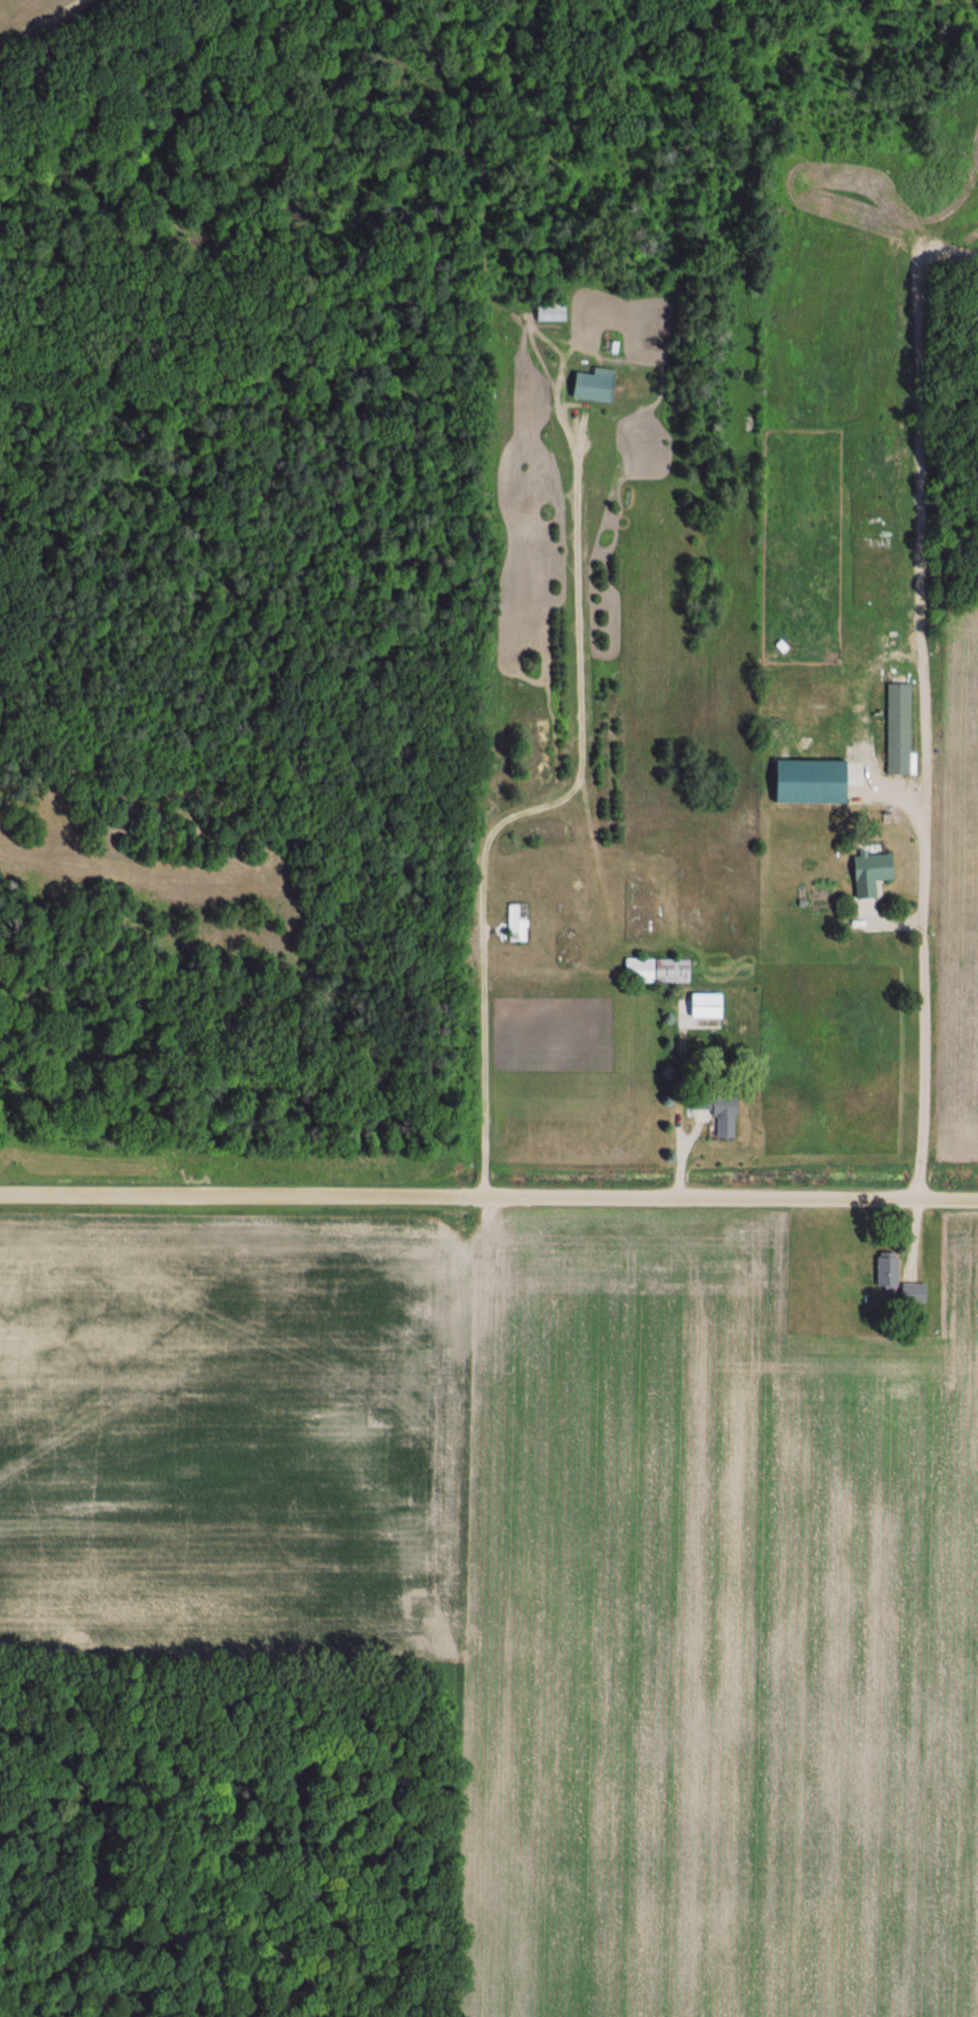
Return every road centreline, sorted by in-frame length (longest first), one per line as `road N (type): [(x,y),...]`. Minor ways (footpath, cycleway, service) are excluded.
road 1 (residential): [(977,1198),(0,1190)]

